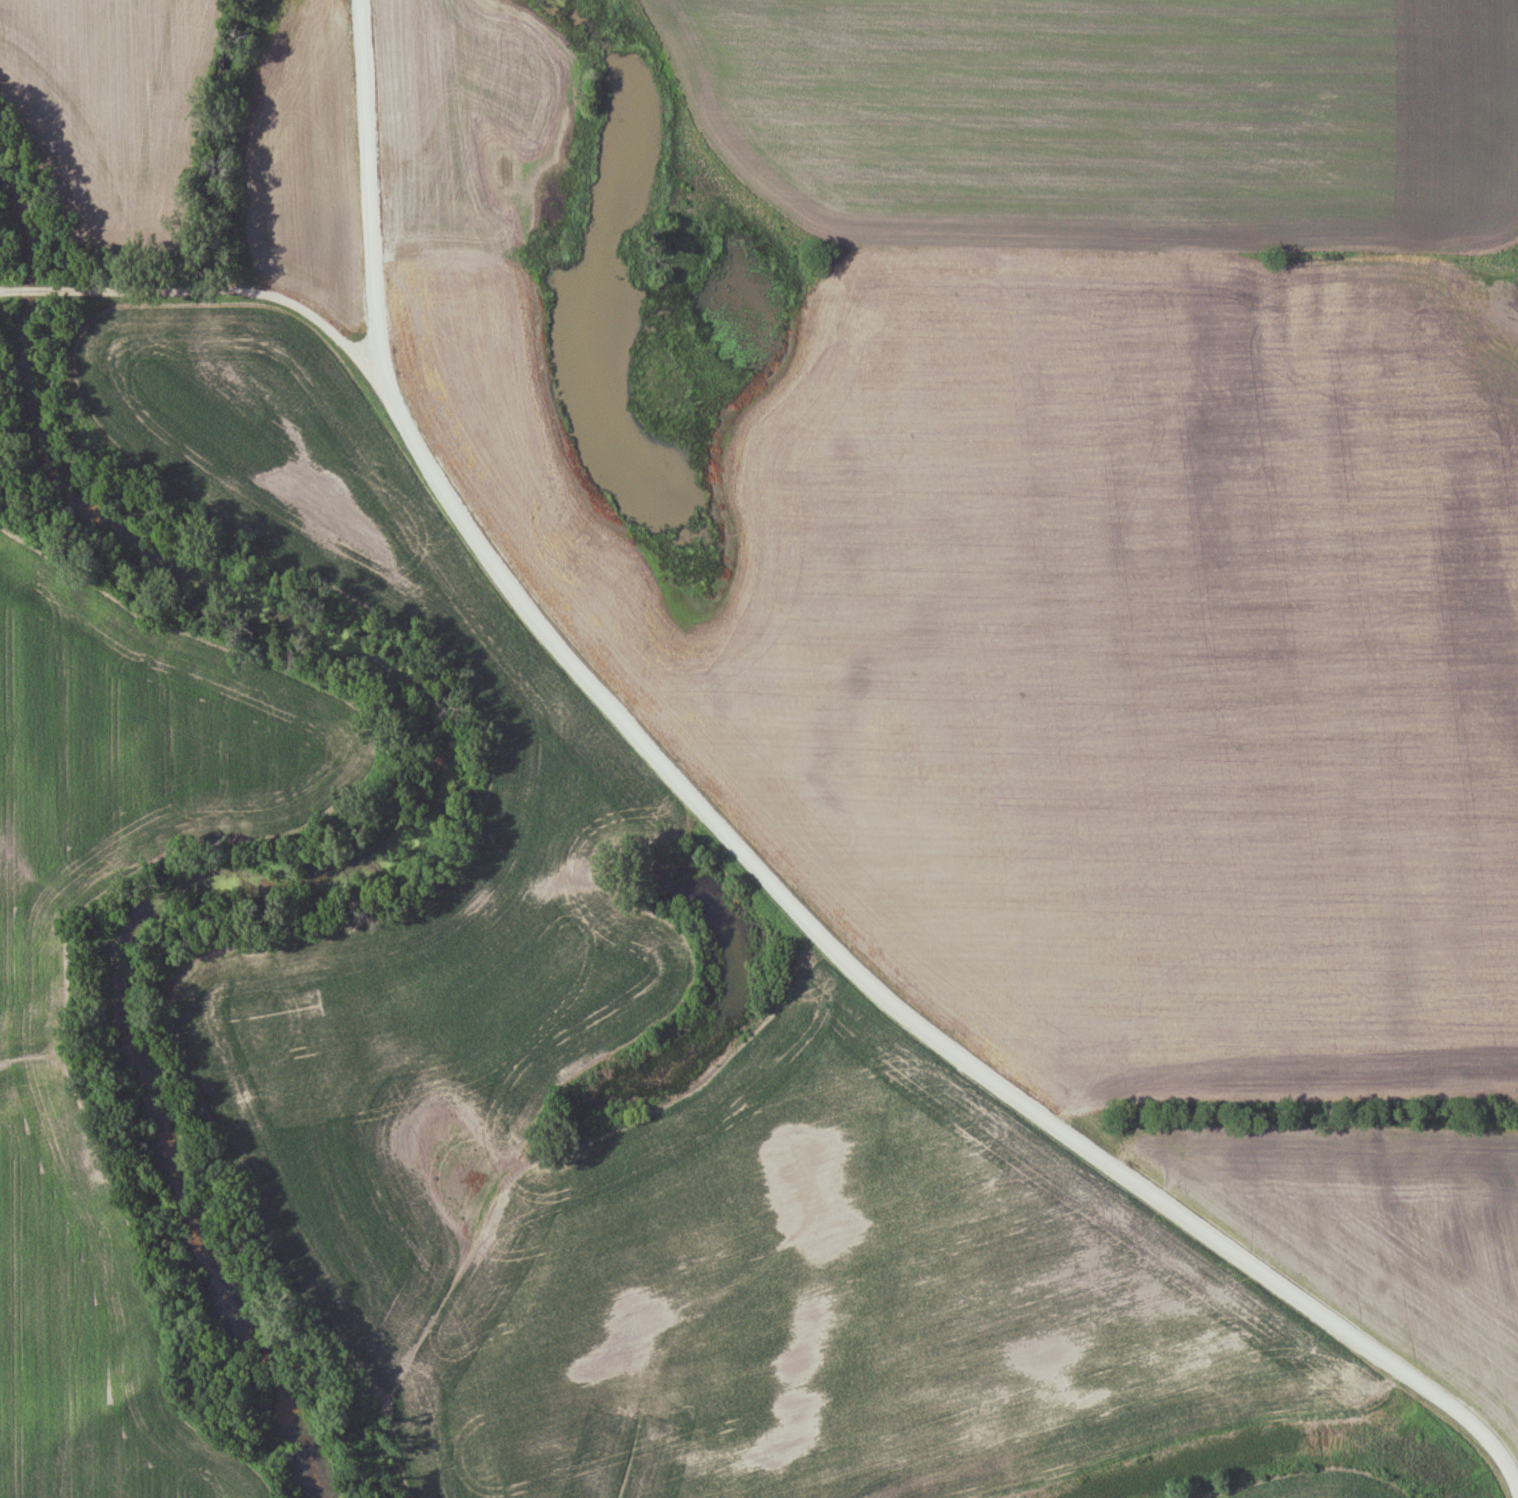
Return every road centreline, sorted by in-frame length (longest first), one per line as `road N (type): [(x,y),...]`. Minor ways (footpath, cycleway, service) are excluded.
road 1 (residential): [(1517,1488),(1486,1437),(1446,1401),(880,994),(516,596),(450,502),(383,378),(359,0)]

